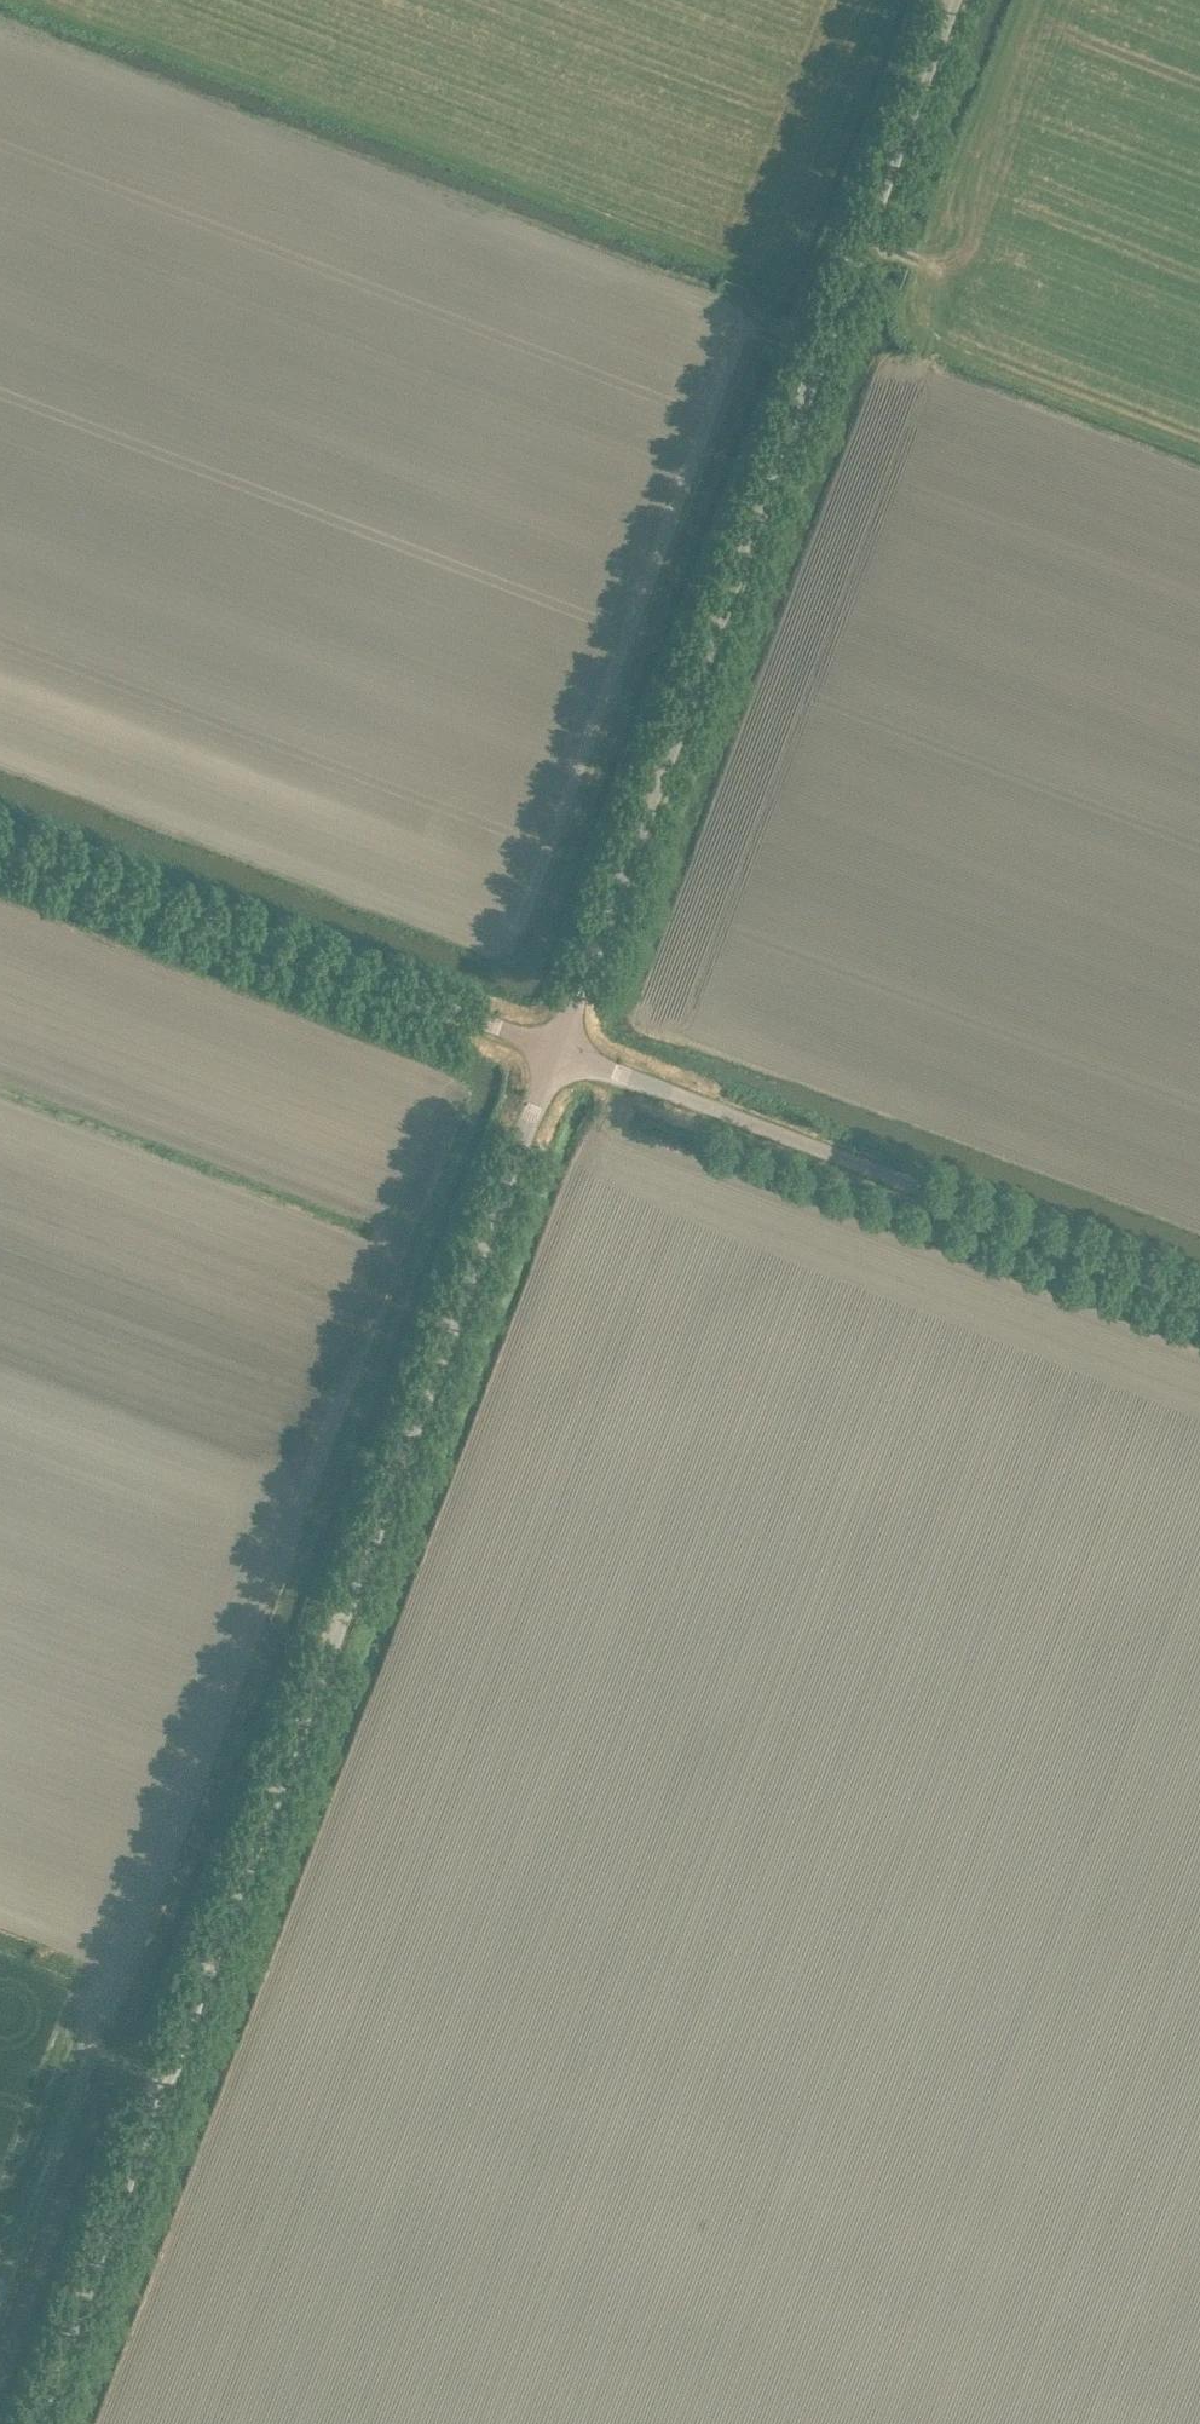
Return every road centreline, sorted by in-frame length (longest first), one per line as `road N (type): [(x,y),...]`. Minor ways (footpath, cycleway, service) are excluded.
road 1 (unclassified): [(31,2423),(555,1048)]
road 2 (unclassified): [(555,1048),(952,0)]
road 3 (unclassified): [(1199,1294),(555,1048)]
road 4 (unclassified): [(555,1048),(0,835)]

